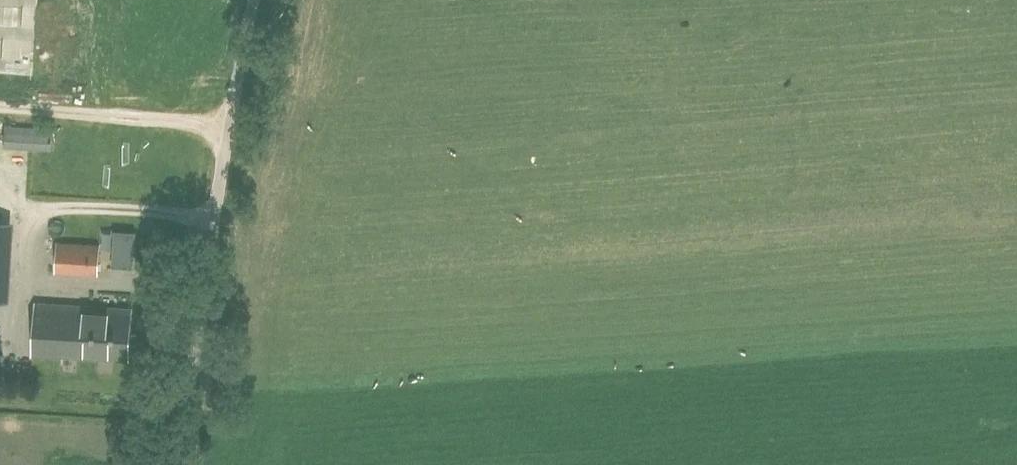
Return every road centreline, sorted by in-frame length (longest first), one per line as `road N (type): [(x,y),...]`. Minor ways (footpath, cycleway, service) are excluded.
road 1 (unclassified): [(184,464),(256,0)]

